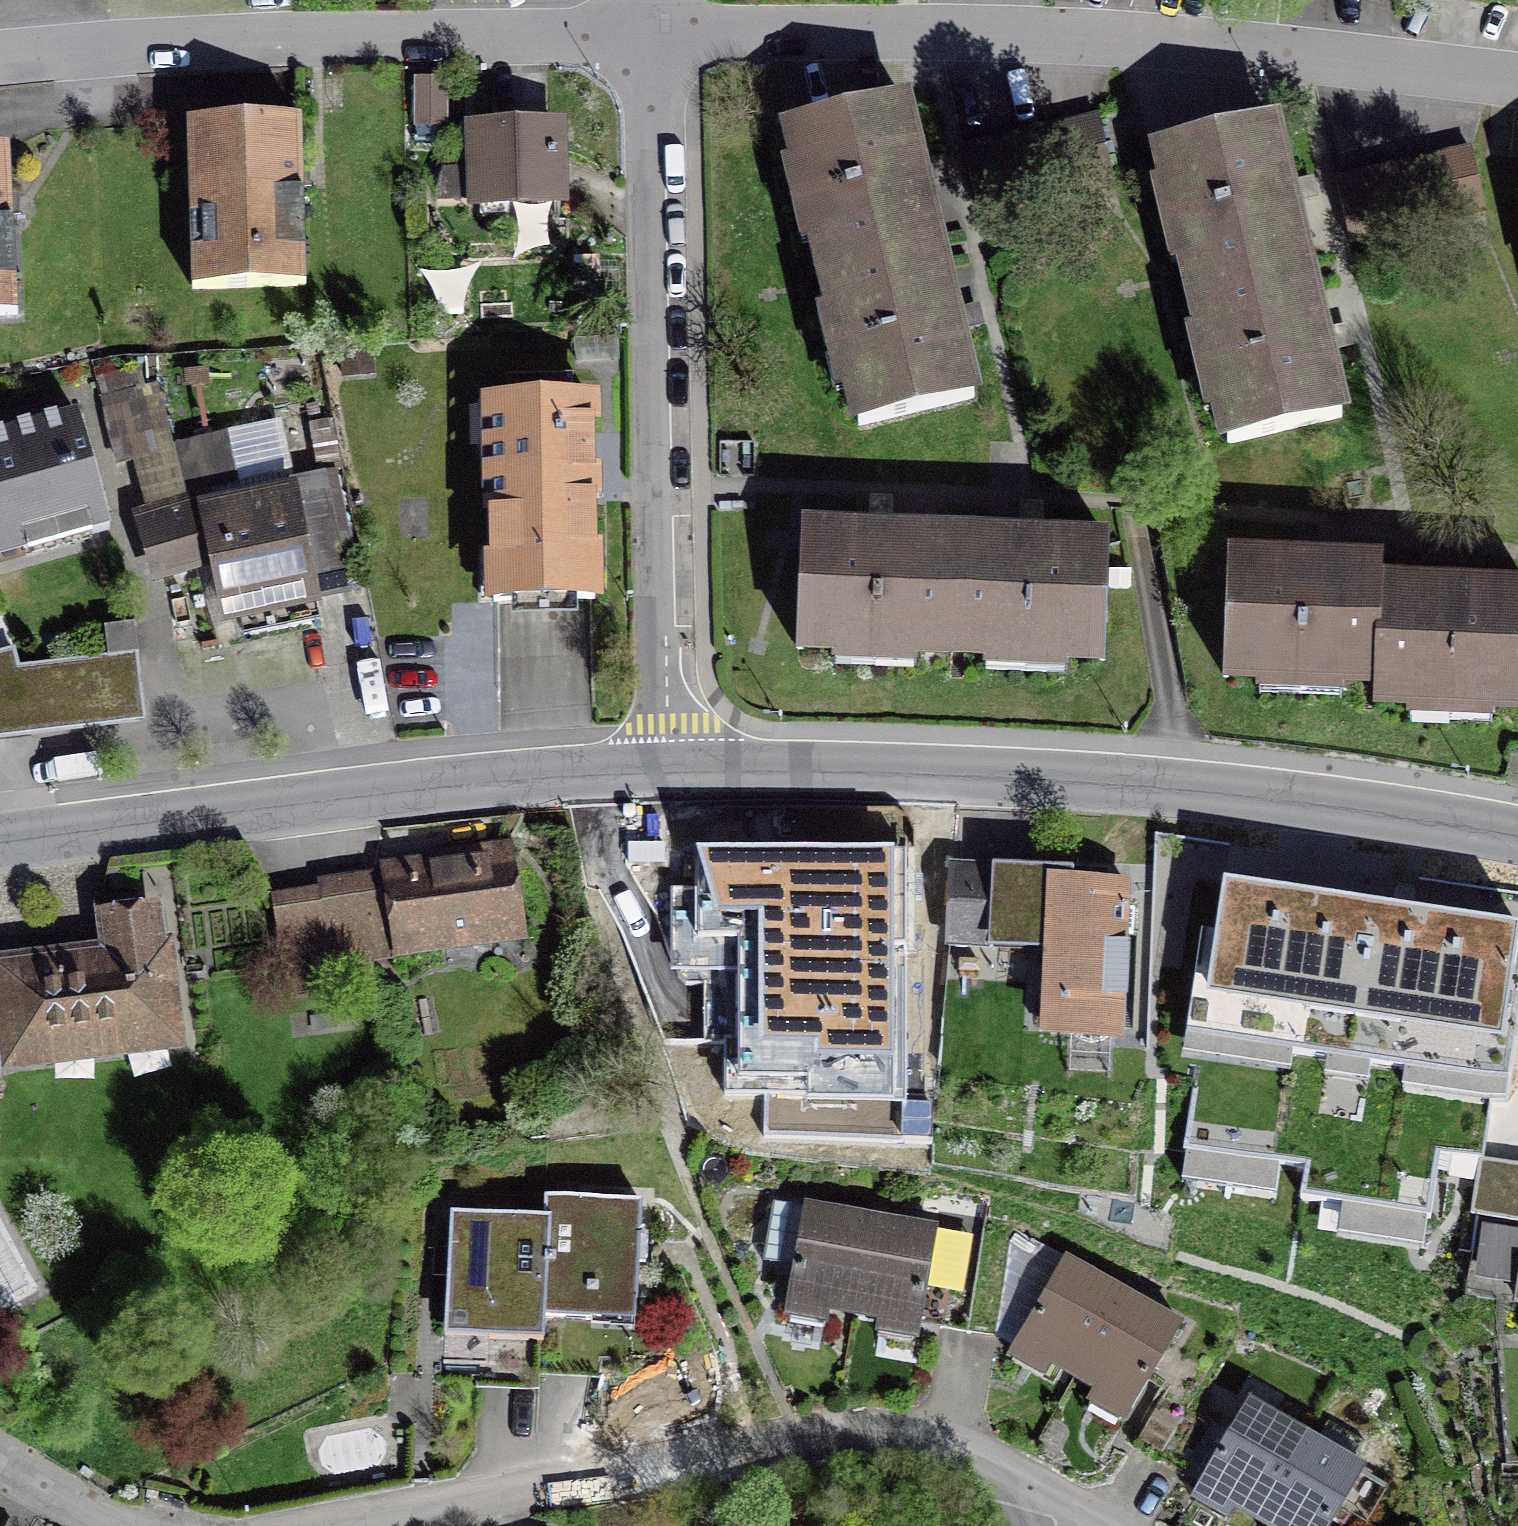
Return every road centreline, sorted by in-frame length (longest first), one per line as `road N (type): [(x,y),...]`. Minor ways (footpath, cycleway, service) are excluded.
road 1 (residential): [(1517,79),(1071,38),(660,33)]
road 2 (tertiary): [(1517,834),(1215,788),(1027,774),(669,769)]
road 3 (residential): [(308,1525),(857,1432),(914,1435),(969,1451),(1062,1504)]
road 4 (residential): [(669,769),(660,33)]
road 5 (tertiary): [(669,769),(460,782),(0,847)]
road 6 (residential): [(660,33),(165,42),(0,55)]
road 7 (residential): [(128,1525),(80,1509),(0,1456)]

